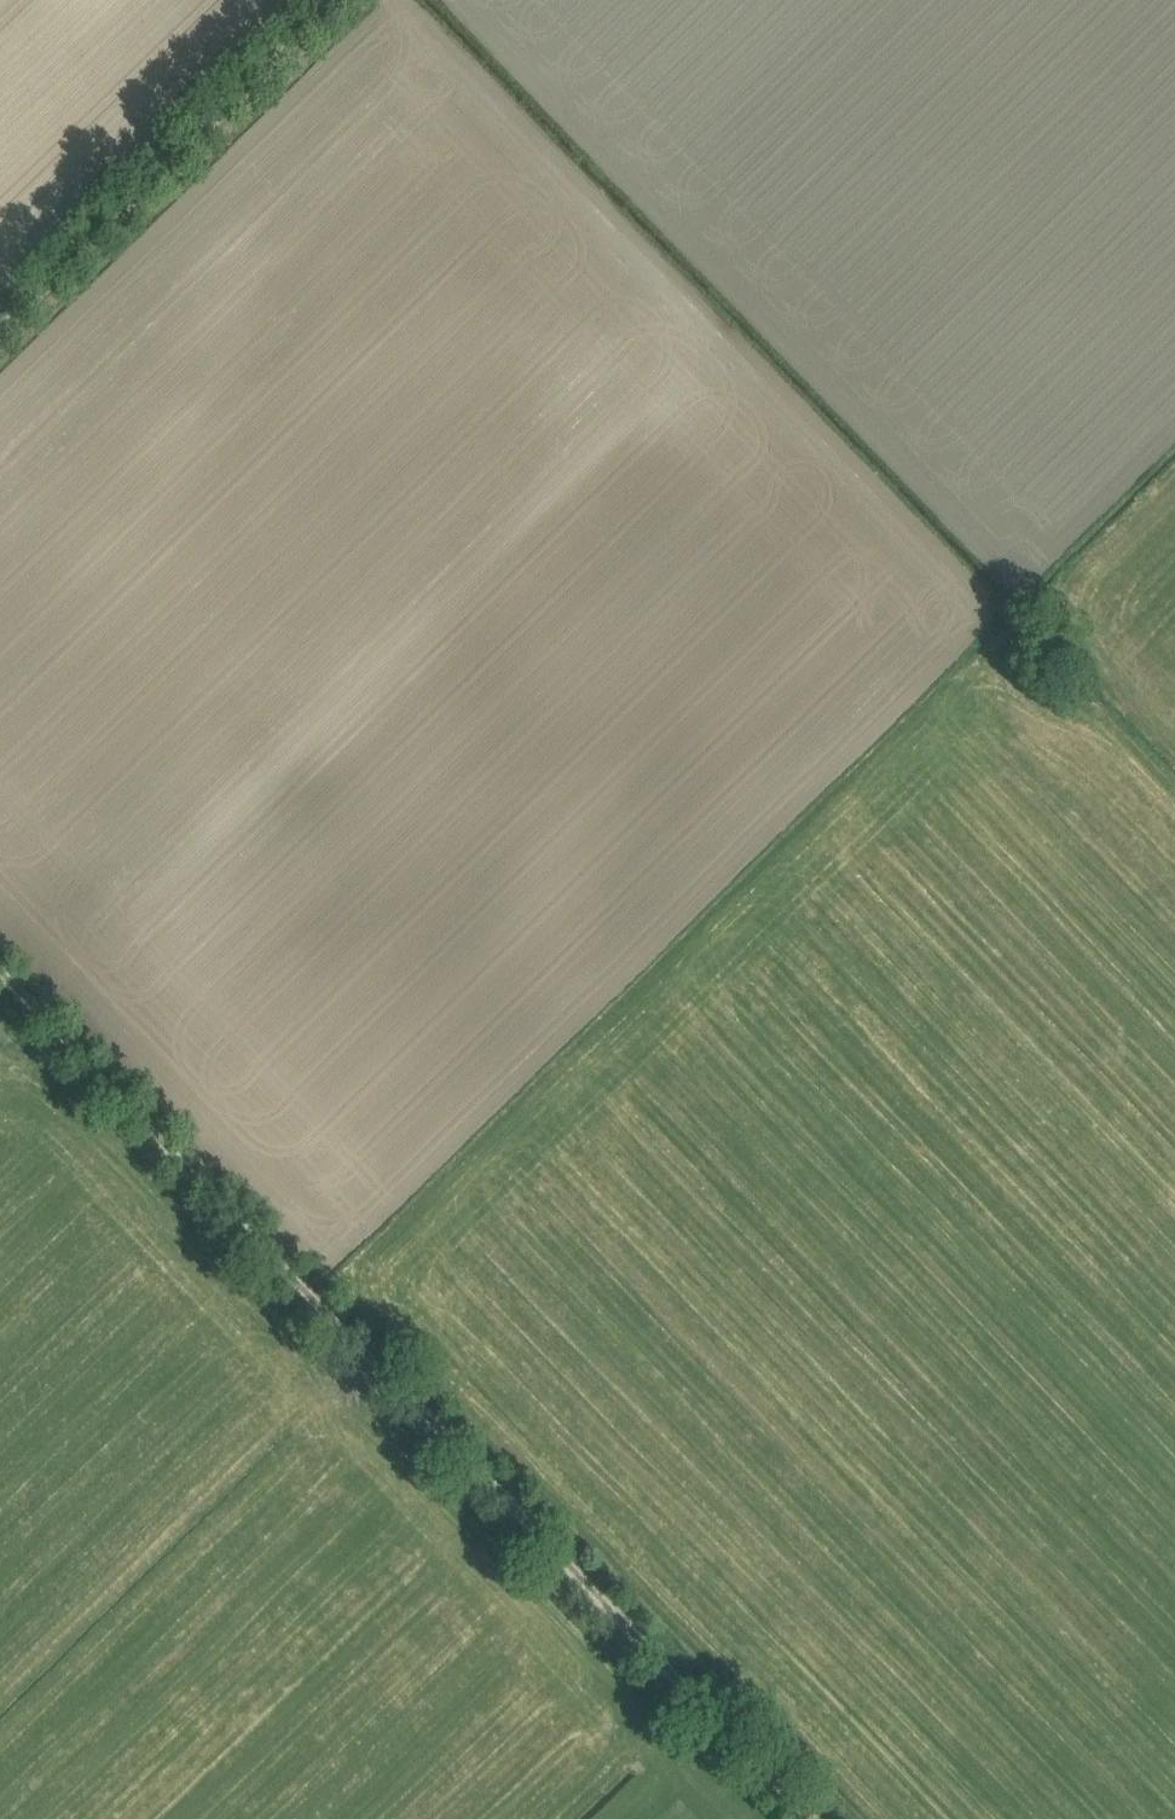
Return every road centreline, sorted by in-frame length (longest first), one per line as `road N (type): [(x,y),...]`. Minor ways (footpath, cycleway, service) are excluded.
road 1 (track): [(814,1818),(0,975)]
road 2 (track): [(340,0),(0,334)]

